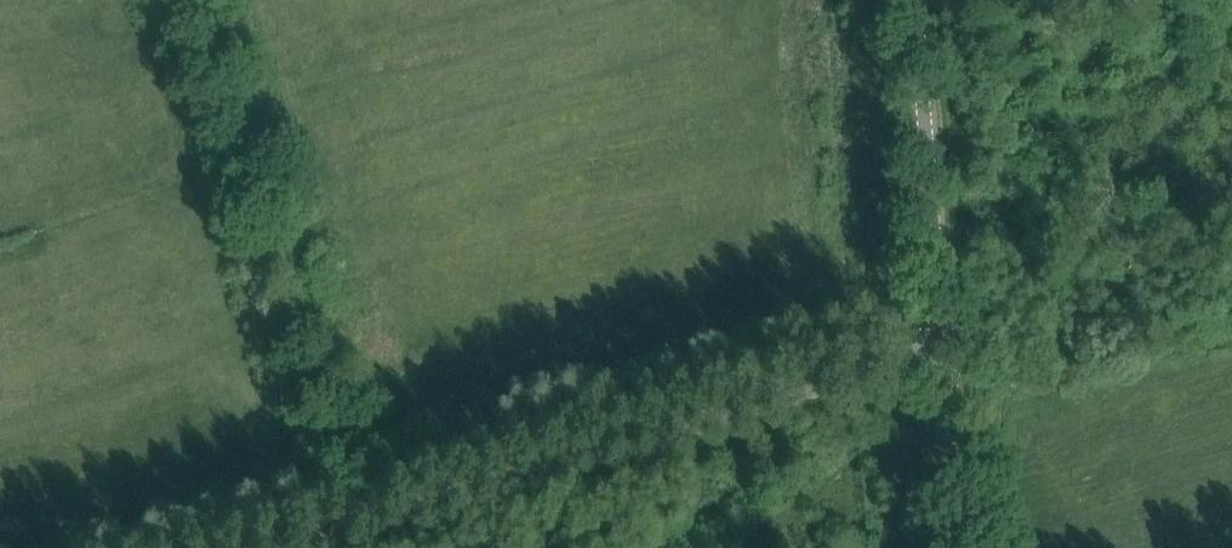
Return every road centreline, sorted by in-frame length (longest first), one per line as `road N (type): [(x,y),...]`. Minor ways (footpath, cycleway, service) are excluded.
road 1 (unclassified): [(943,350),(280,547)]
road 2 (track): [(375,519),(196,0)]
road 3 (tertiary): [(943,350),(916,0)]
road 4 (tertiary): [(961,547),(943,350)]

